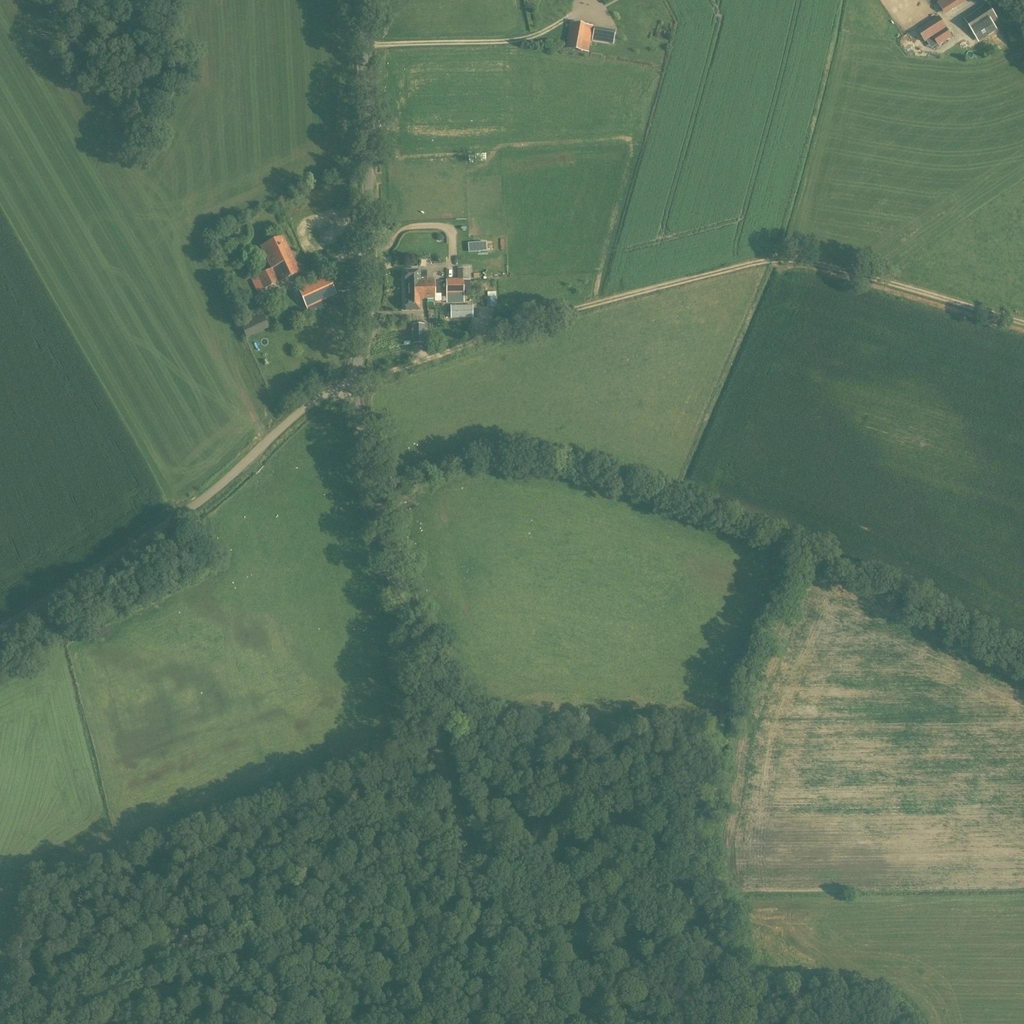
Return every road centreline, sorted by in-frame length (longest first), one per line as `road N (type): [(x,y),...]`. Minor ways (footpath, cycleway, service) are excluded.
road 1 (track): [(1023,317),(790,257),(624,290),(356,370)]
road 2 (tertiary): [(502,1023),(356,408)]
road 3 (tertiary): [(0,627),(205,498),(334,391)]
road 4 (tertiary): [(356,376),(374,260),(363,0)]

